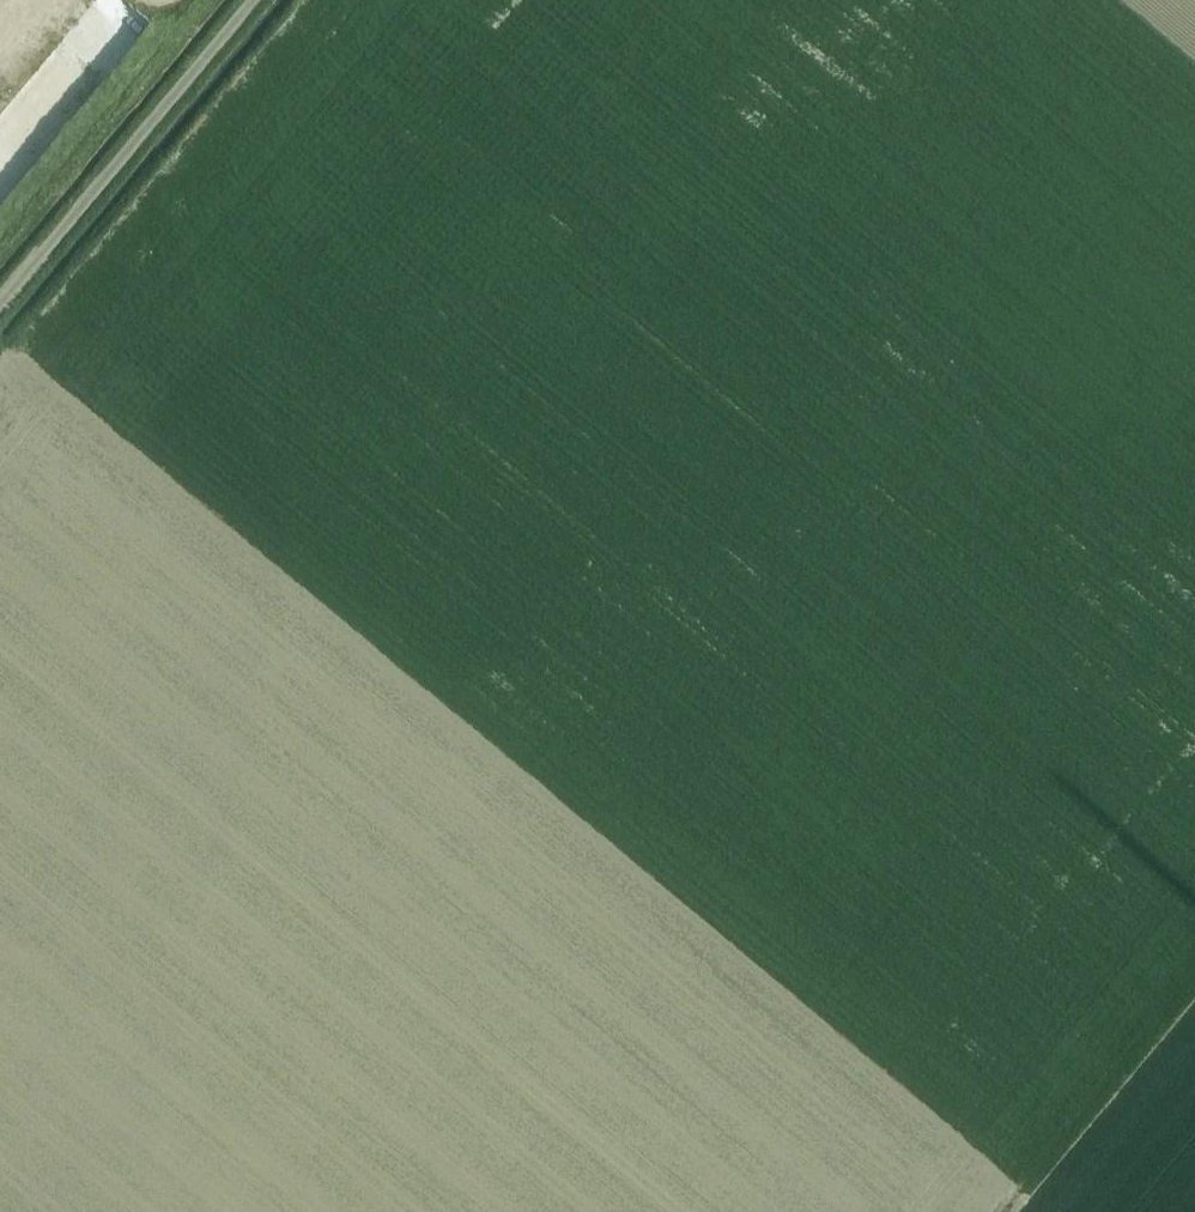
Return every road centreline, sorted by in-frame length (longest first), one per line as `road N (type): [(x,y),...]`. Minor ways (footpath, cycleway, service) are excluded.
road 1 (unclassified): [(0,304),(255,0)]

